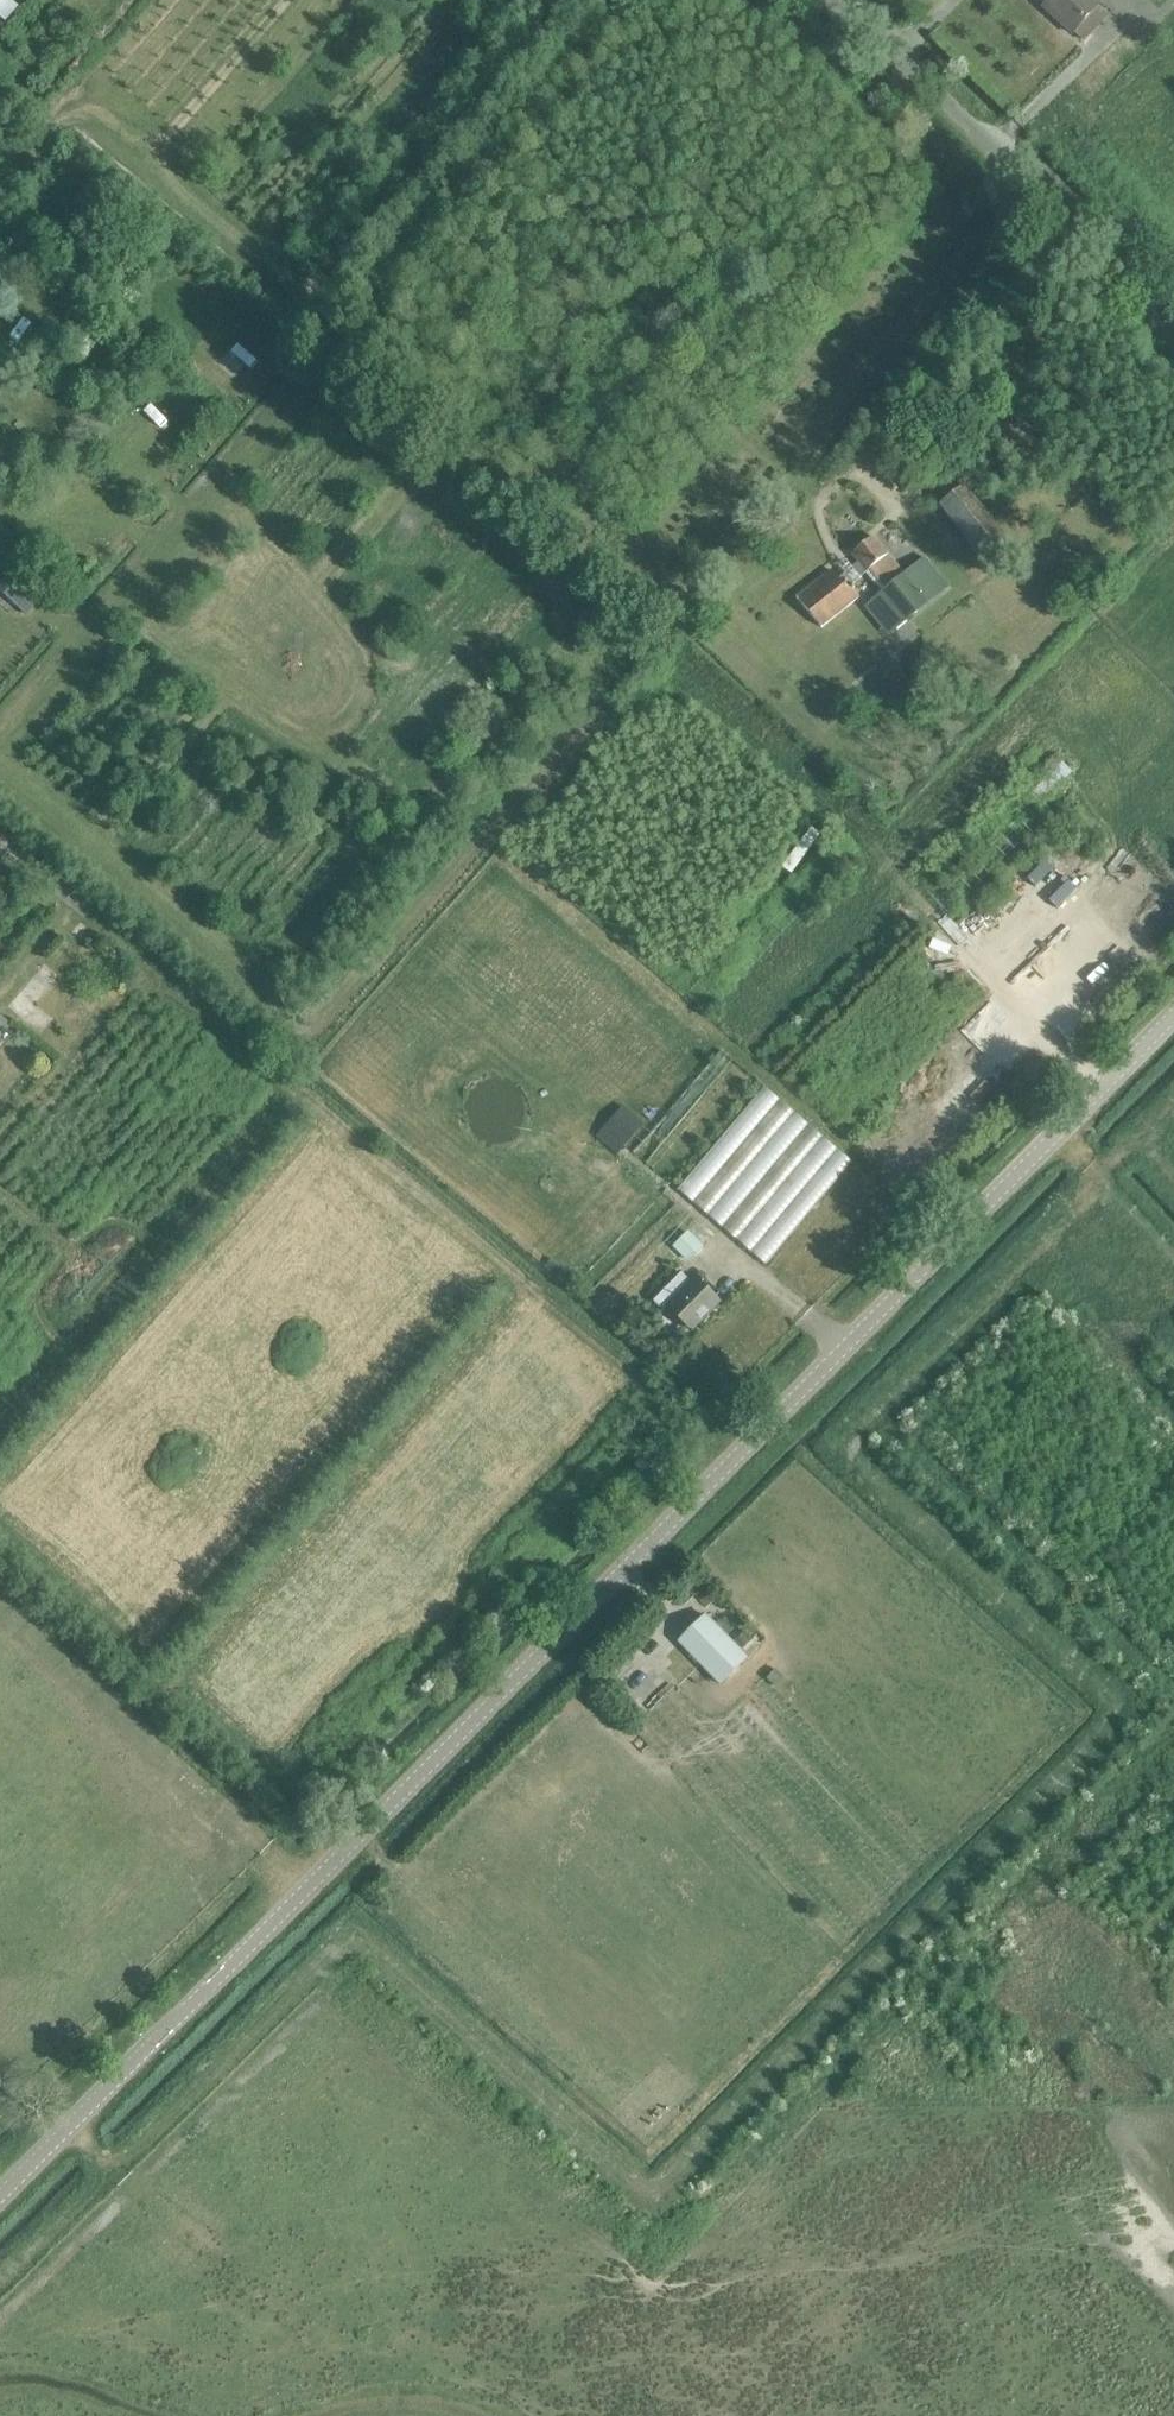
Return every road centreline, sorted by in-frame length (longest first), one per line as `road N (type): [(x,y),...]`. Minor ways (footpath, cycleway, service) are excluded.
road 1 (unclassified): [(0,2196),(1173,1009)]
road 2 (unclassified): [(1173,312),(1076,212),(837,0)]
road 3 (track): [(285,0),(165,136),(137,146),(80,109),(0,185)]
road 4 (track): [(0,840),(138,957)]

